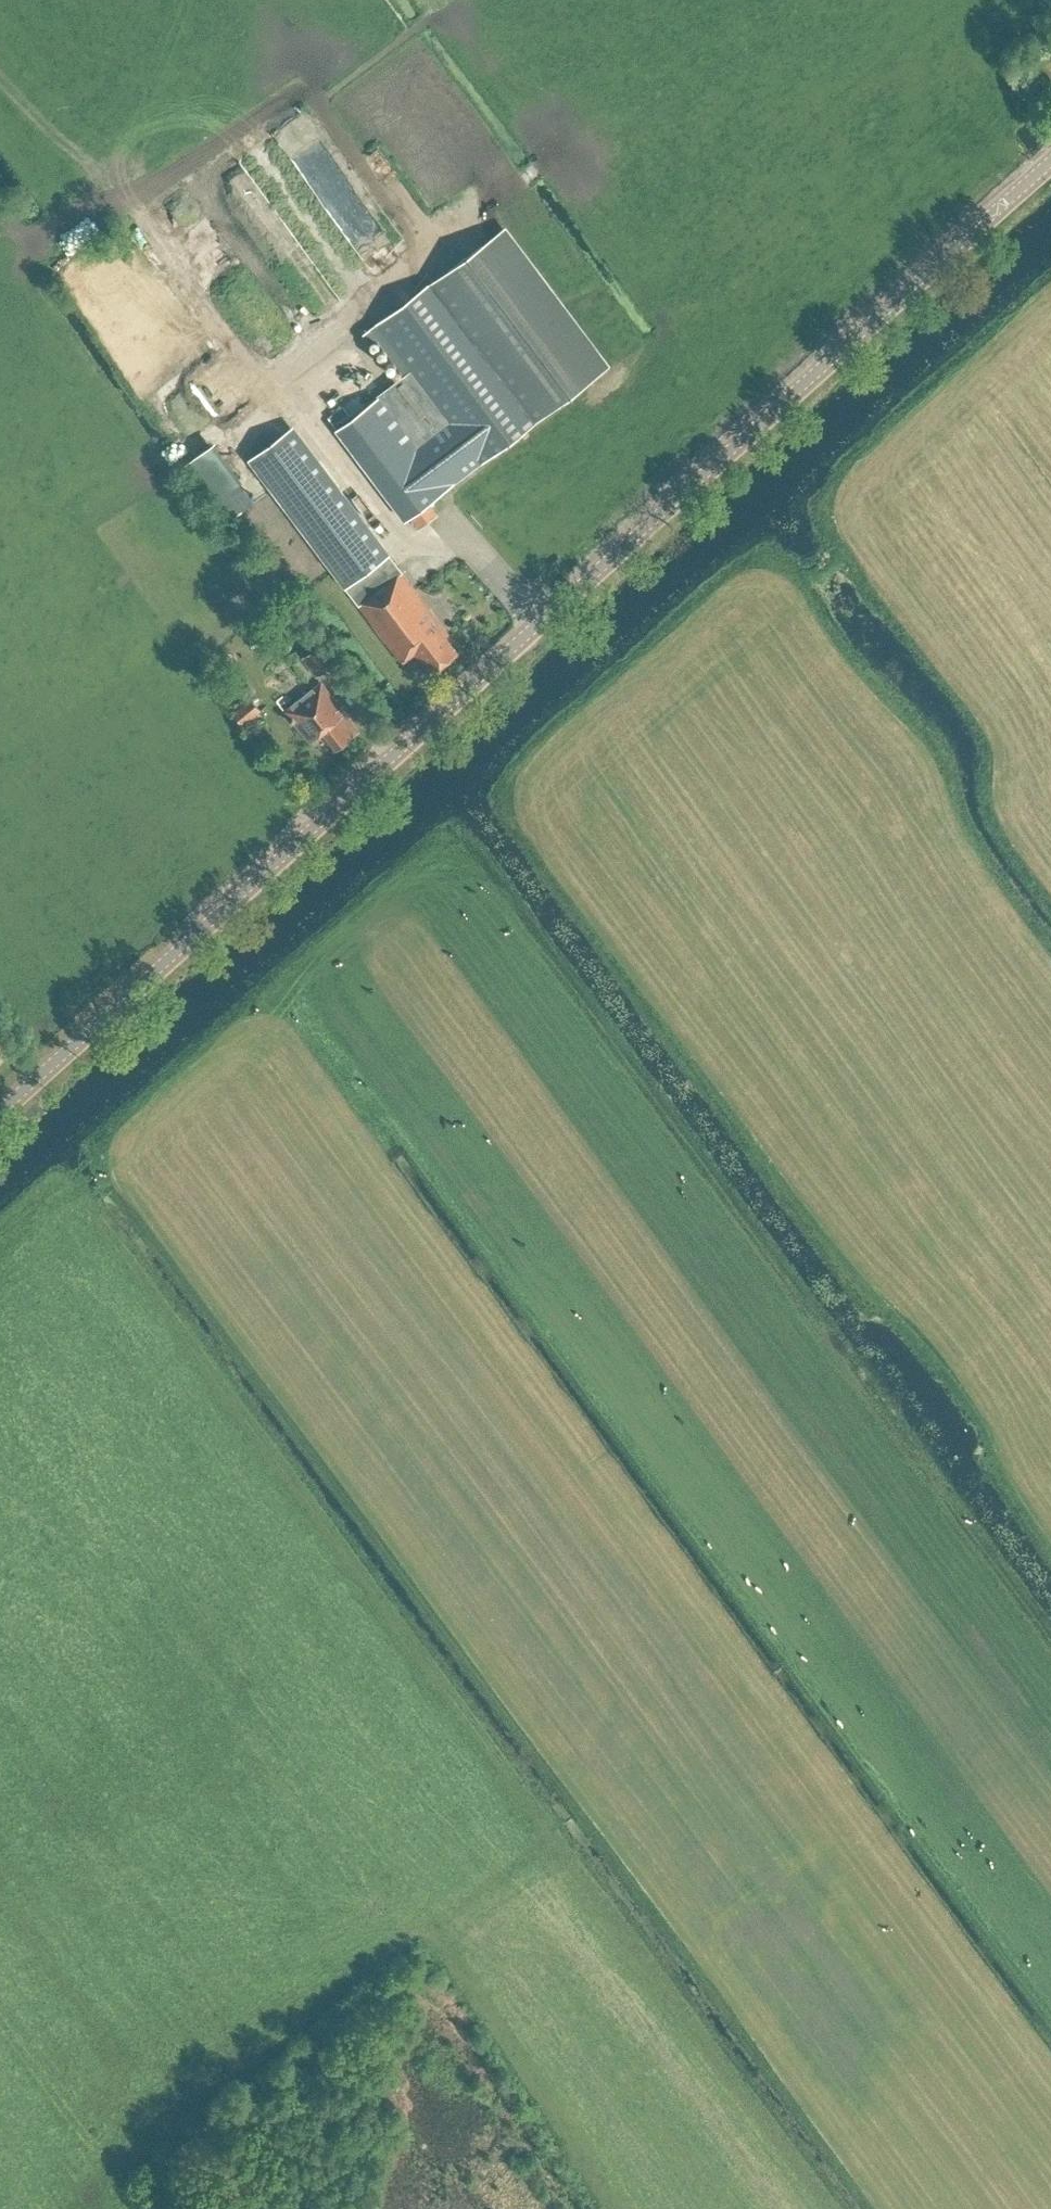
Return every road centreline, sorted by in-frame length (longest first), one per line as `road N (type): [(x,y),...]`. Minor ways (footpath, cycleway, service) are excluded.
road 1 (tertiary): [(0,1111),(1050,155)]

